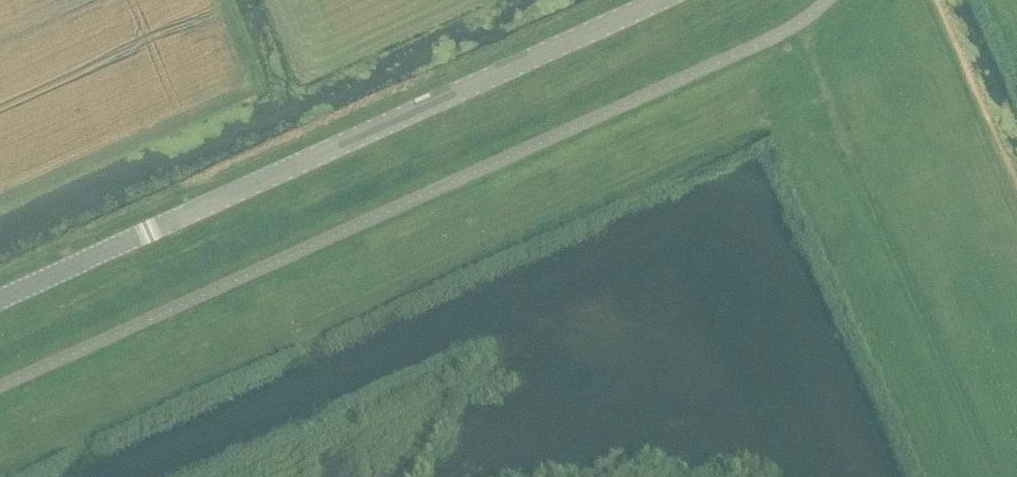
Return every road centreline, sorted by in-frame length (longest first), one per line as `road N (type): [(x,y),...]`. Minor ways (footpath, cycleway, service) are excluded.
road 1 (unclassified): [(0,299),(662,0)]
road 2 (track): [(299,65),(446,0)]

